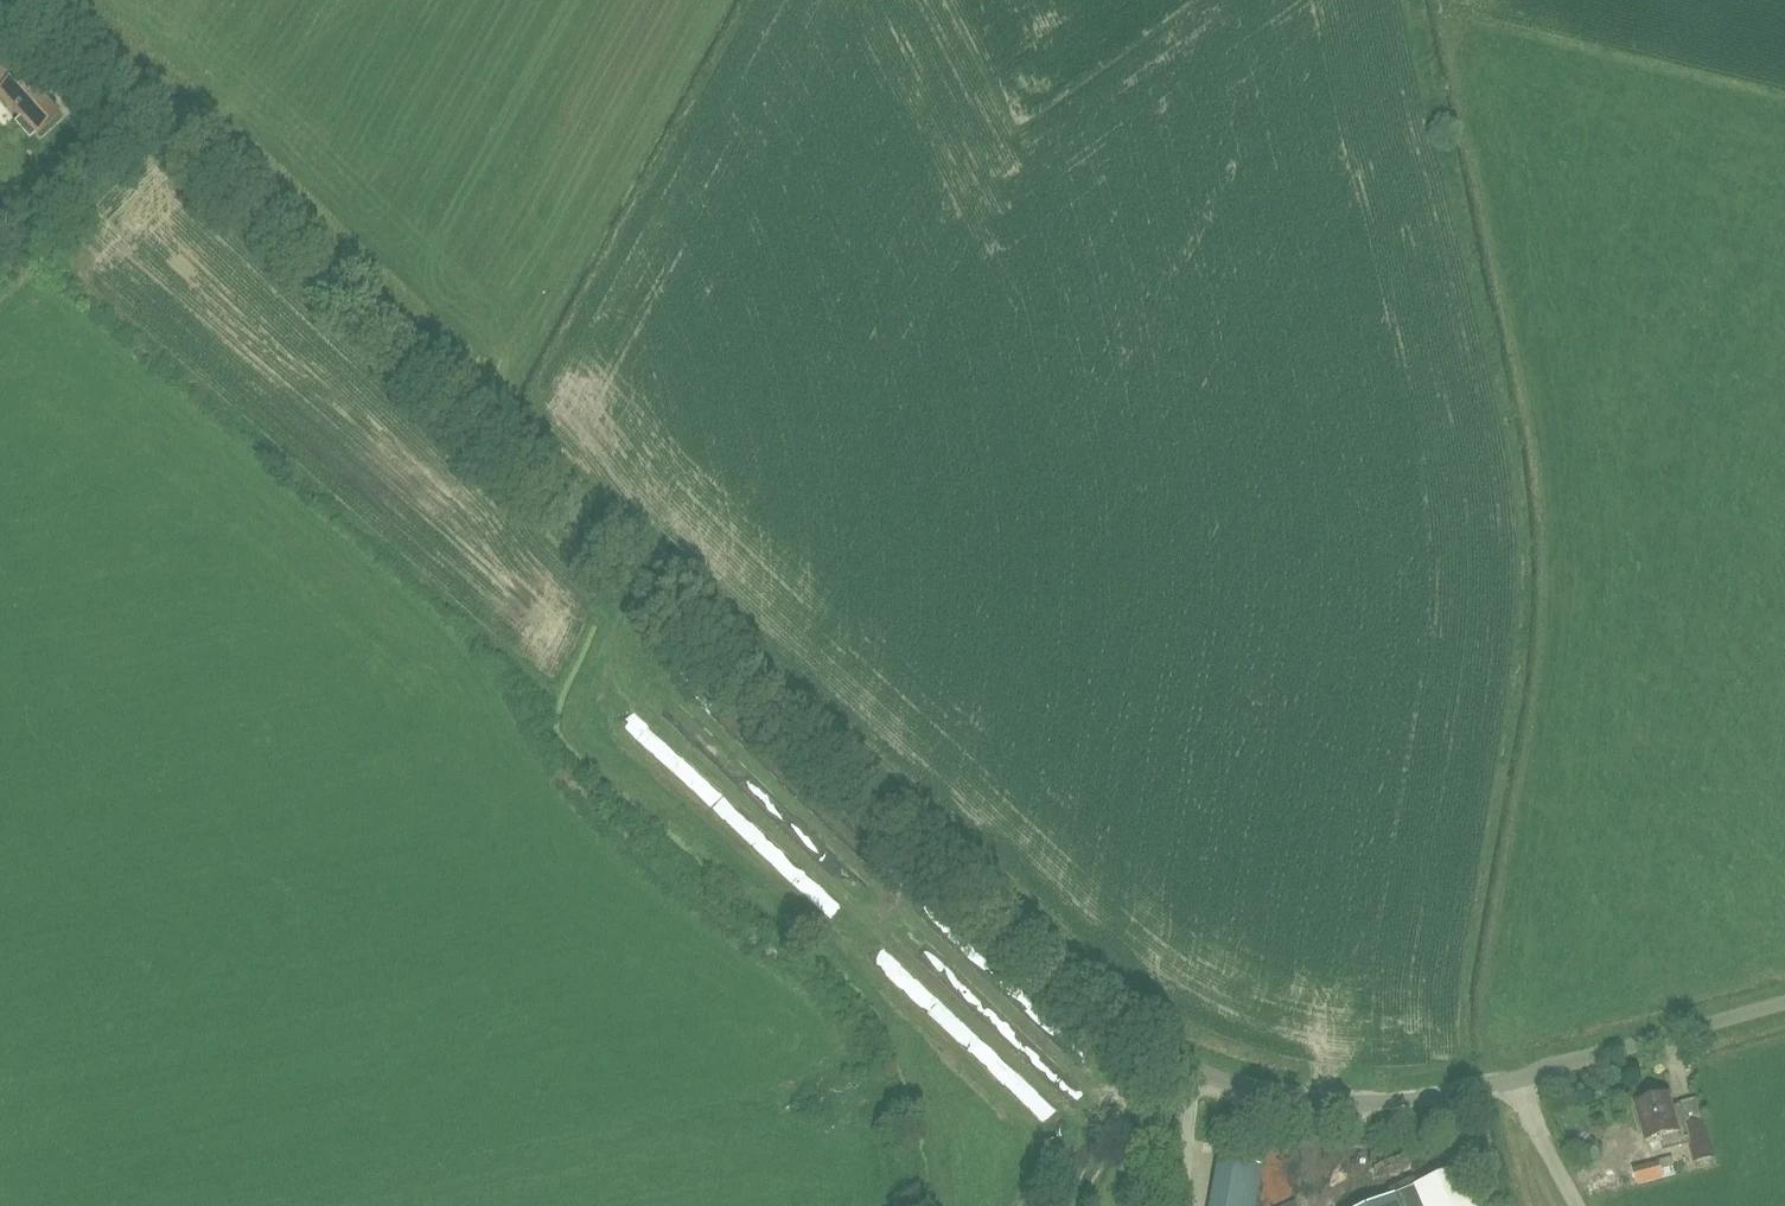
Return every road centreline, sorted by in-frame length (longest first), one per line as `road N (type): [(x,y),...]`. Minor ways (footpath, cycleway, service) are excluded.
road 1 (unclassified): [(37,0),(924,848),(1107,1017),(1174,1059),(1254,1089),(1390,1103),(1784,1001)]

